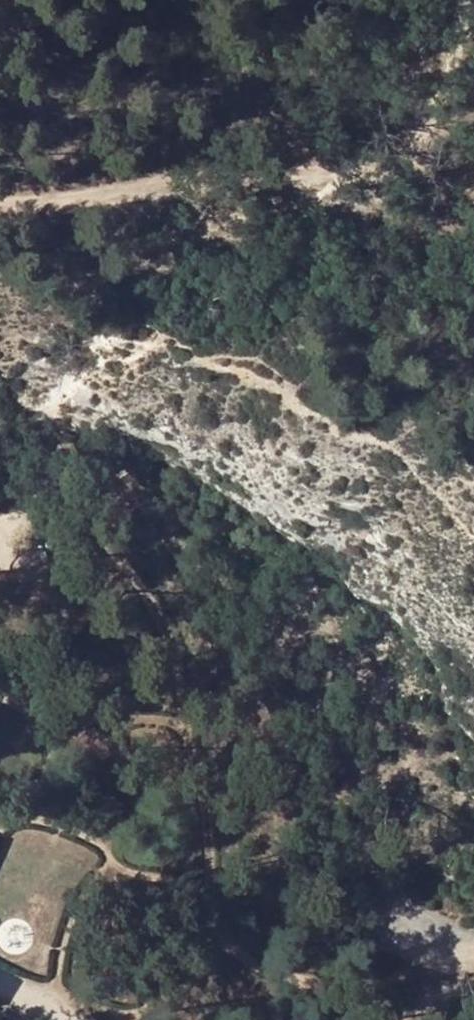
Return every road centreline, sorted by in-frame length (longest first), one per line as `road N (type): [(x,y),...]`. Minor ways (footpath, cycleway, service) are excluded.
road 1 (track): [(0,203),(148,178),(413,155),(466,71),(473,73)]

